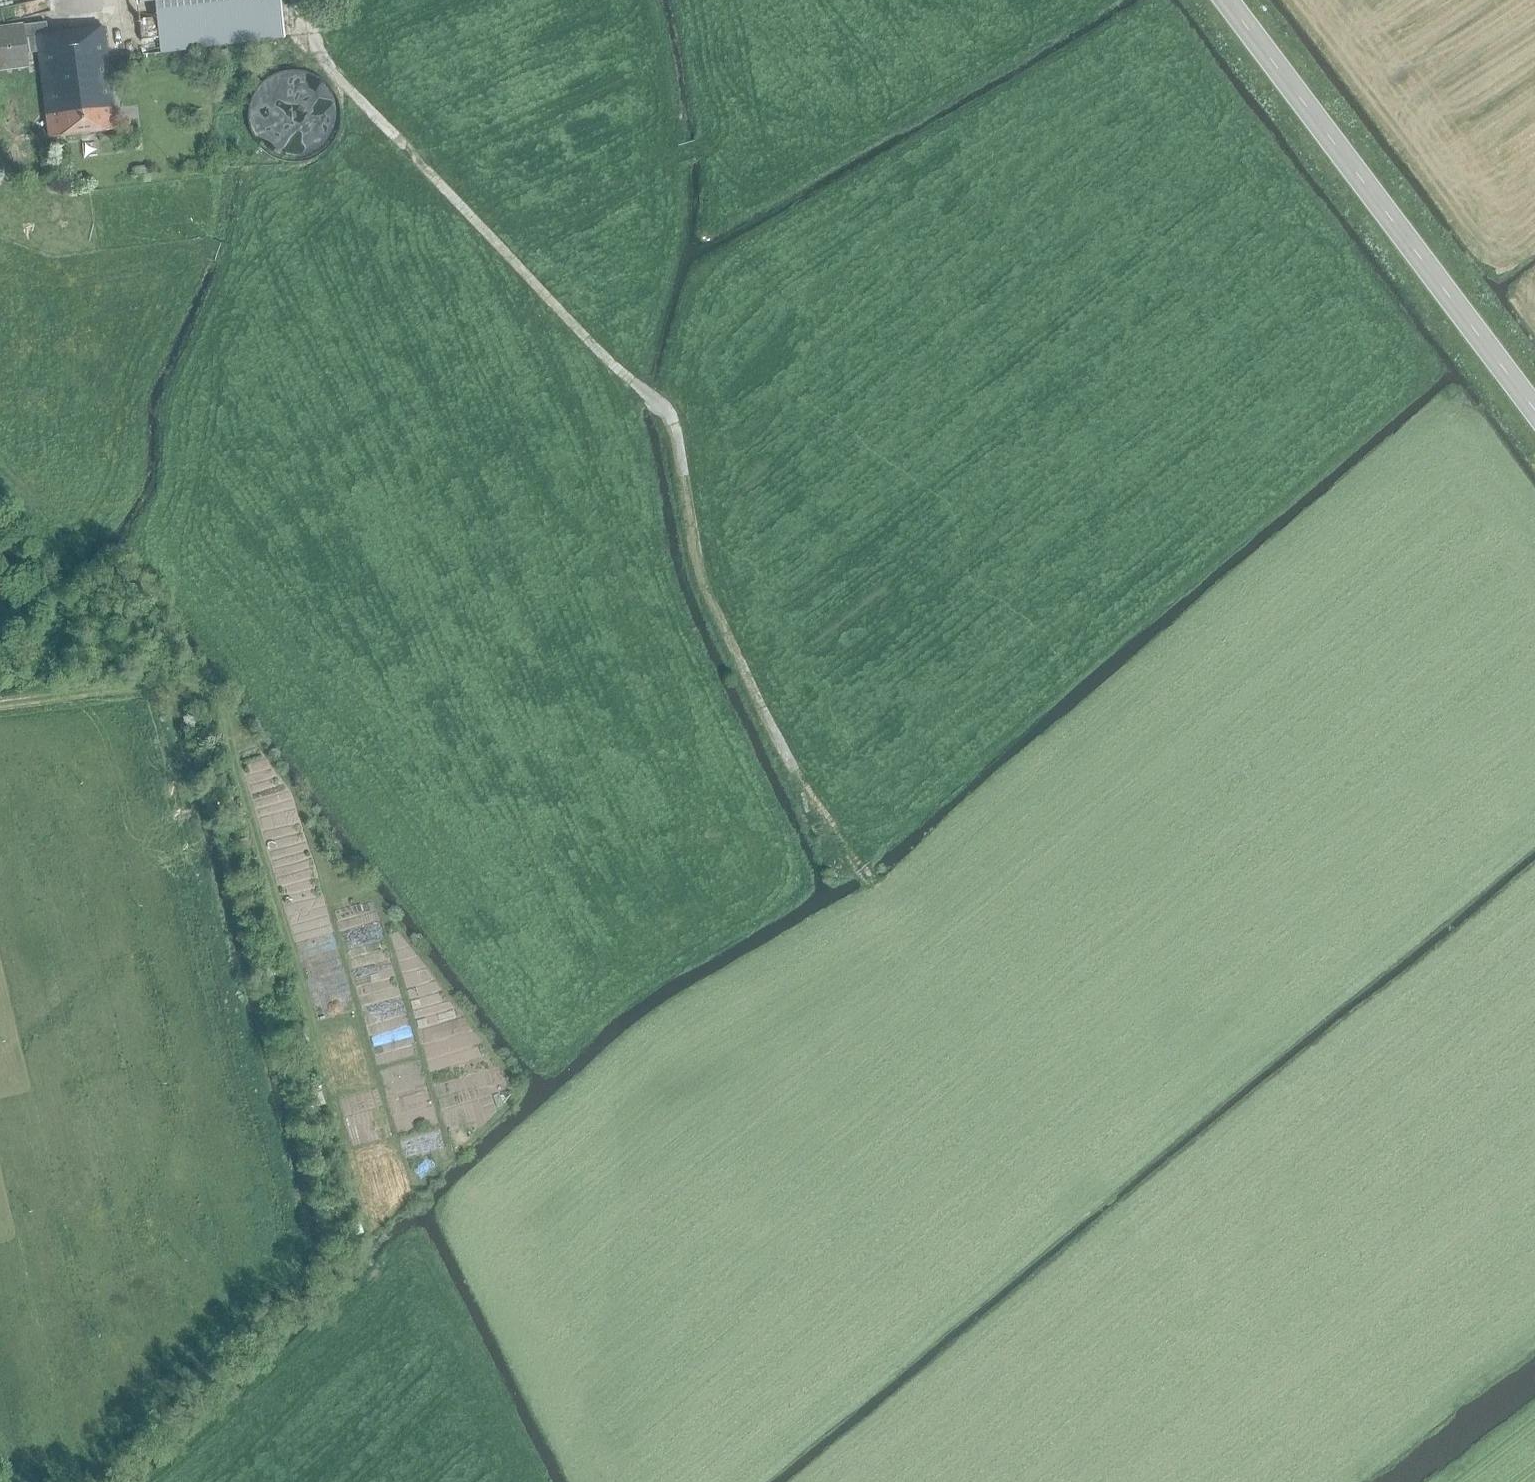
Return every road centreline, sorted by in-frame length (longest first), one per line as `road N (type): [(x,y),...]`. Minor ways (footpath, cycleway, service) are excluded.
road 1 (track): [(297,0),(301,39),(666,408),(716,606),(786,753),(872,877)]
road 2 (secondary): [(1534,411),(1226,0)]
road 3 (track): [(0,702),(187,680),(208,688),(231,716)]

